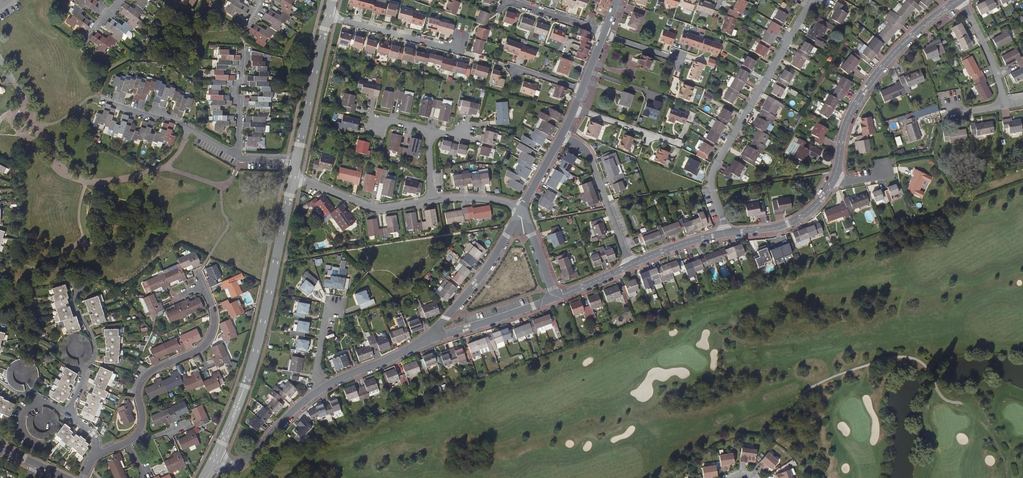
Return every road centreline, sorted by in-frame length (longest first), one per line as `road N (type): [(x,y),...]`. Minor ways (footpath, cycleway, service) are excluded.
road 1 (tertiary): [(292,176),(253,355),(214,456)]
road 2 (residential): [(816,0),(712,171),(725,234)]
road 3 (residential): [(833,178),(850,112),(881,67),(959,0)]
road 4 (residential): [(138,434),(143,378),(199,349),(211,333),(202,286)]
road 5 (tertiary): [(423,341),(484,272),(521,210)]
road 6 (residential): [(562,134),(587,152),(629,266)]
road 7 (tertiary): [(328,15),(295,161)]
road 8 (residential): [(236,156),(174,121),(102,98)]
road 9 (residential): [(432,200),(380,209),(292,176)]
road 10 (residential): [(423,341),(555,298)]
road 11 (tertiary): [(214,456),(239,465),(319,390)]
road 12 (residential): [(457,42),(445,48),(328,15)]
road 13 (residential): [(725,234),(795,219),(833,178)]

